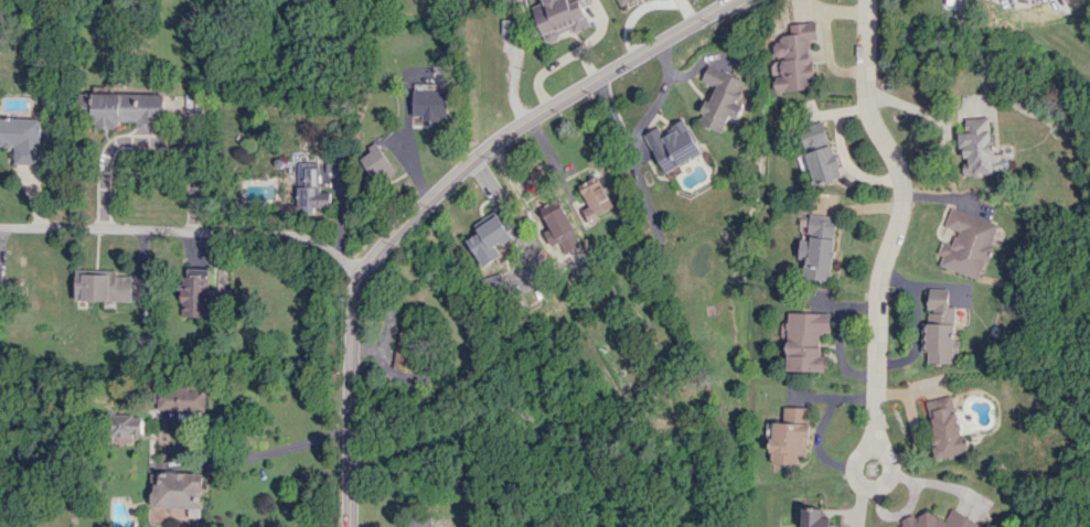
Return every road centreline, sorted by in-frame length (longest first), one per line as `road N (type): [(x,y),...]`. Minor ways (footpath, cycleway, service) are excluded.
road 1 (residential): [(867,0),(865,93),(898,207),(873,289),(874,463)]
road 2 (tertiary): [(732,0),(487,146),(361,273)]
road 3 (residential): [(361,273),(307,236),(0,229)]
road 4 (tertiary): [(361,273),(352,309),(348,526)]

